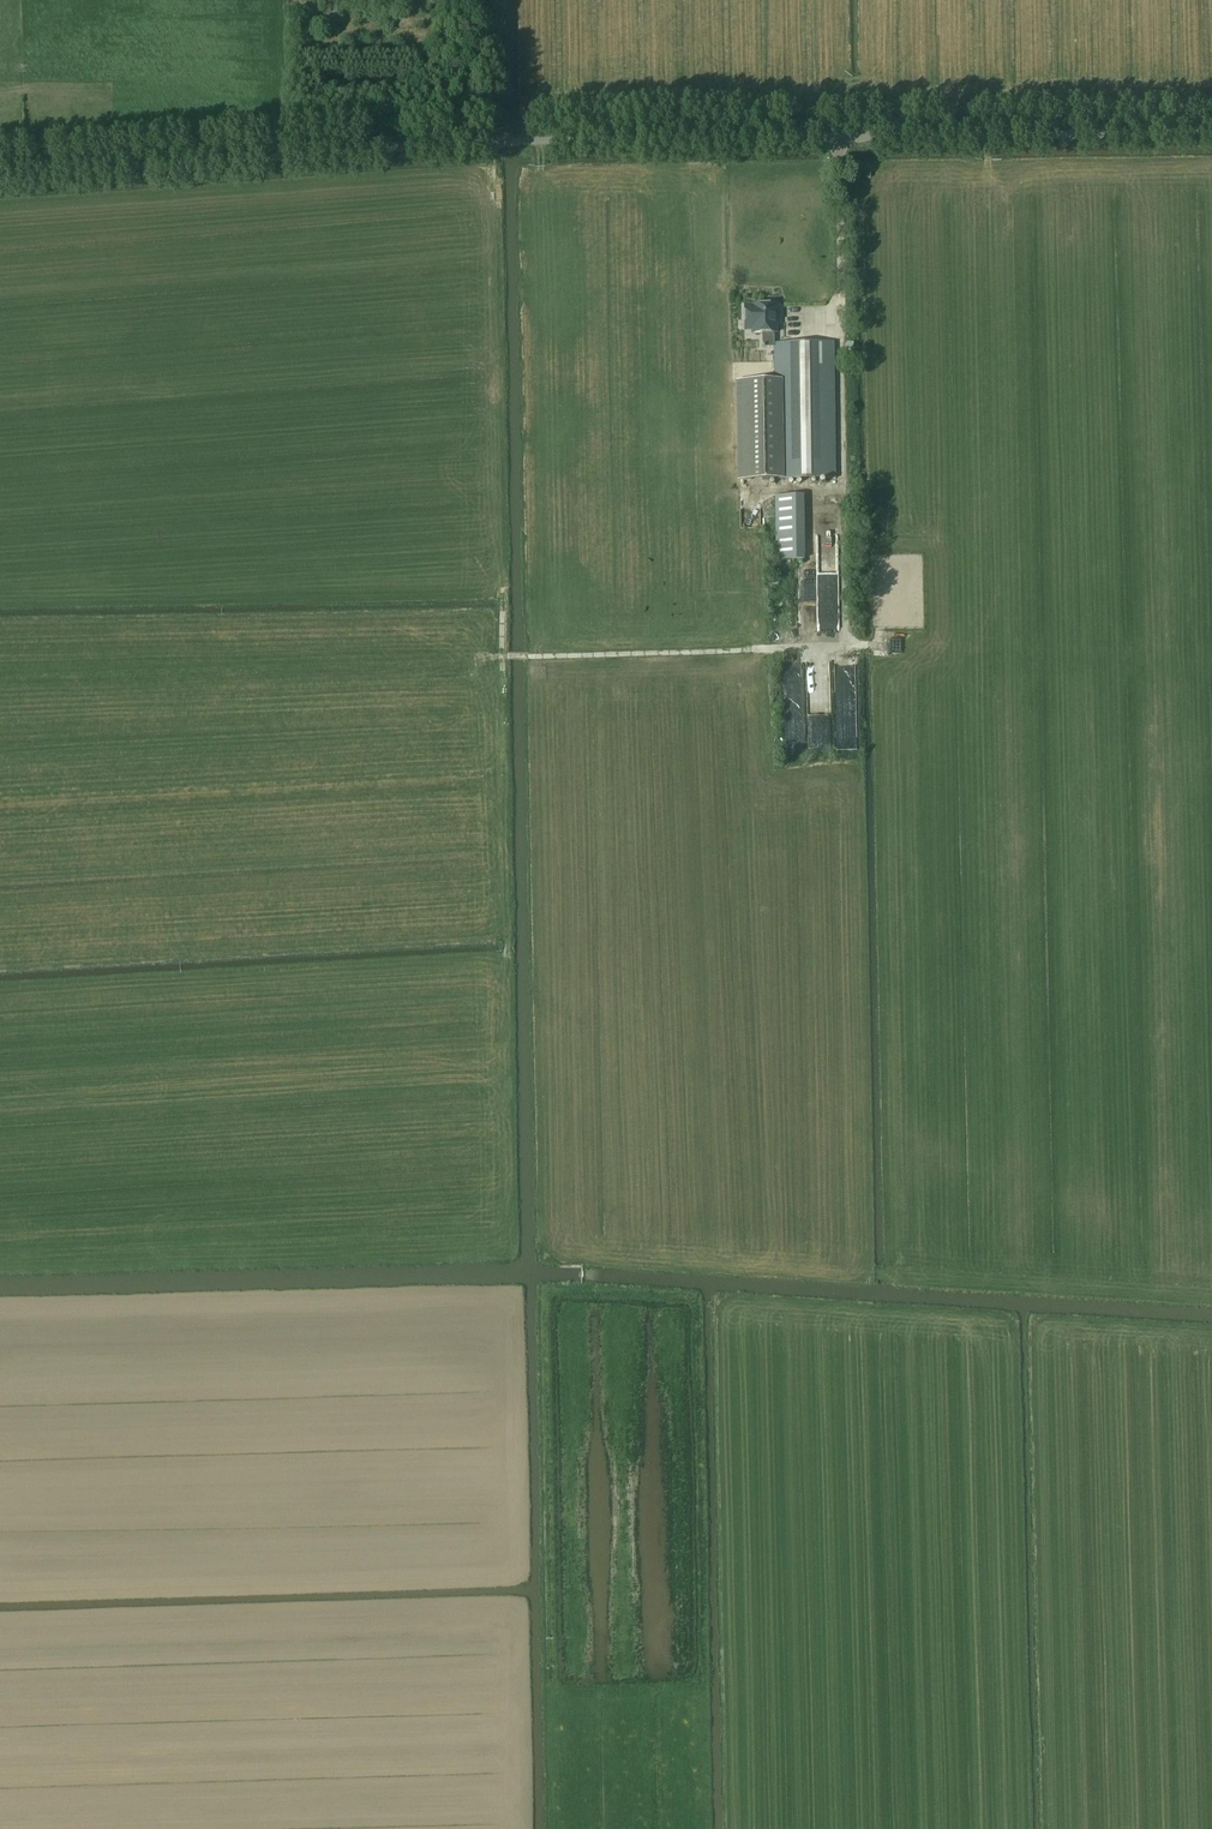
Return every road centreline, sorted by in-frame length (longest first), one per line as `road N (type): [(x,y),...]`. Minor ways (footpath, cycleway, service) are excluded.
road 1 (unclassified): [(0,178),(496,142),(1211,134)]
road 2 (track): [(841,319),(838,140)]

